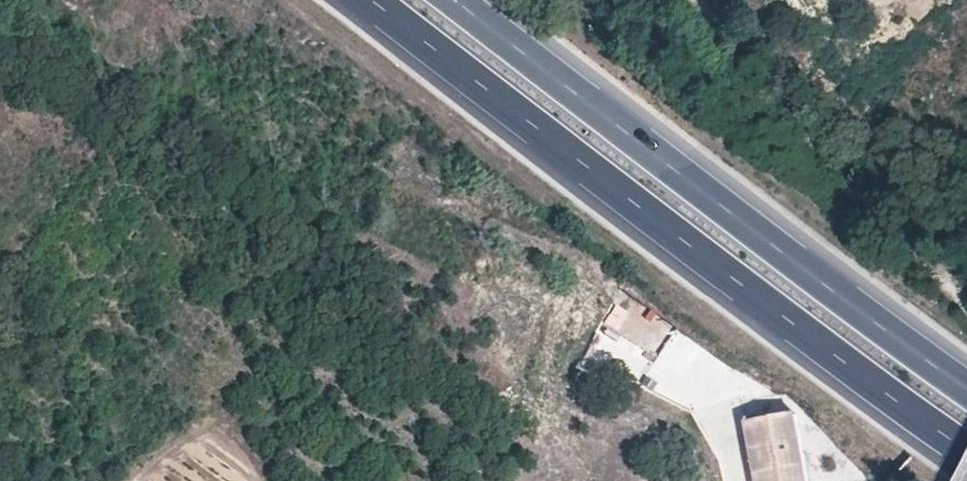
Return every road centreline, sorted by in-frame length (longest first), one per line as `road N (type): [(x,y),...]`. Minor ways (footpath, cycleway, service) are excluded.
road 1 (trunk): [(373,0),(966,446)]
road 2 (trunk): [(966,385),(458,0)]

